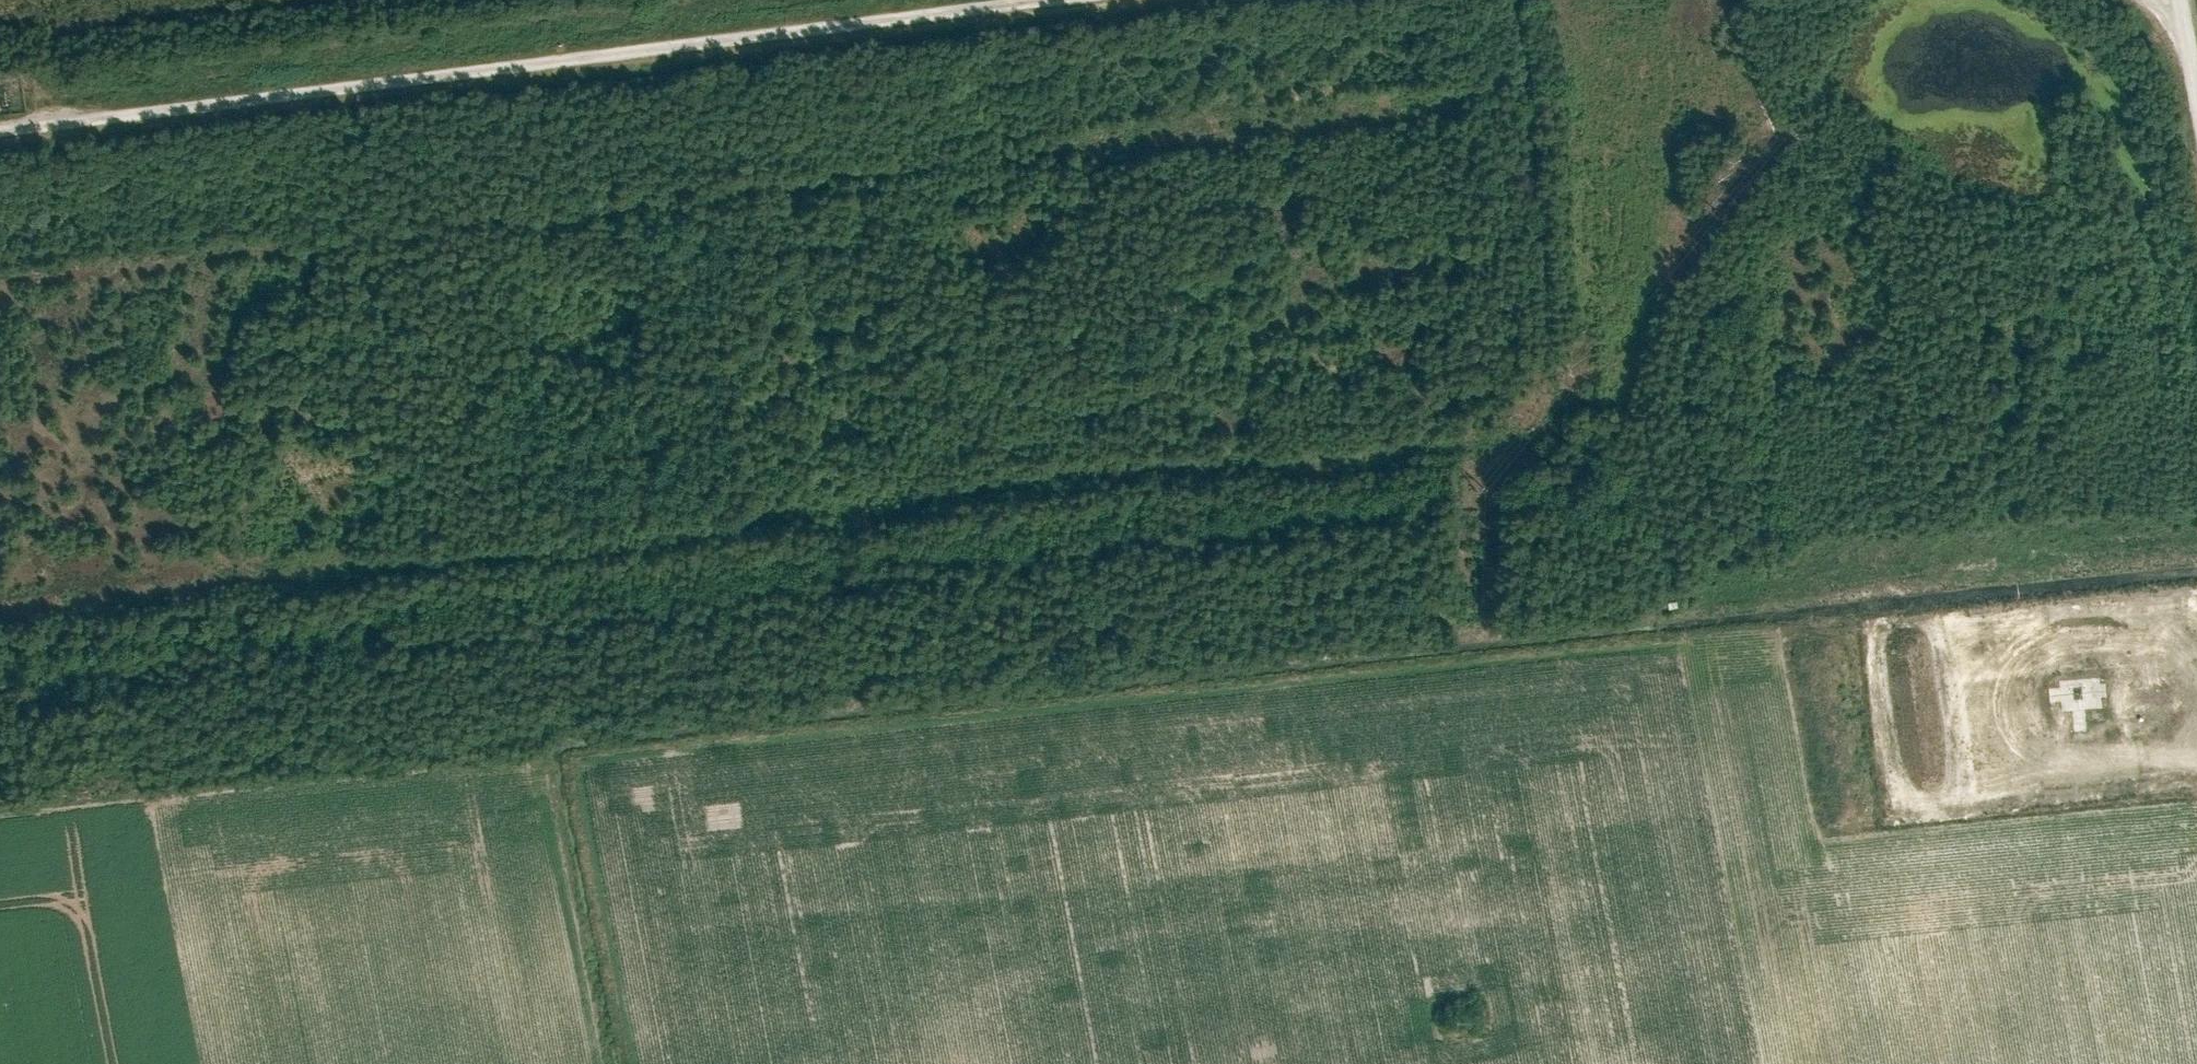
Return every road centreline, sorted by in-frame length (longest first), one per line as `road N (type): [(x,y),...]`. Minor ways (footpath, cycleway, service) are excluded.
road 1 (track): [(1031,0),(0,133)]
road 2 (track): [(2196,117),(2176,21),(2149,0)]

